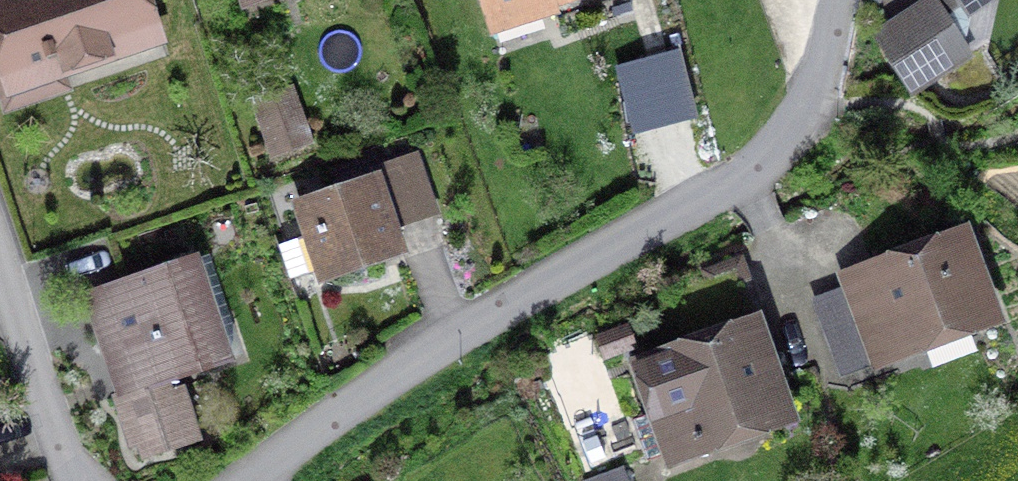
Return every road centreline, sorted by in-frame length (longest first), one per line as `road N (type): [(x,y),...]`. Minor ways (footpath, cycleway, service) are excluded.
road 1 (residential): [(836,0),(810,102),(752,169),(674,228),(264,480)]
road 2 (residential): [(71,480),(0,266)]

